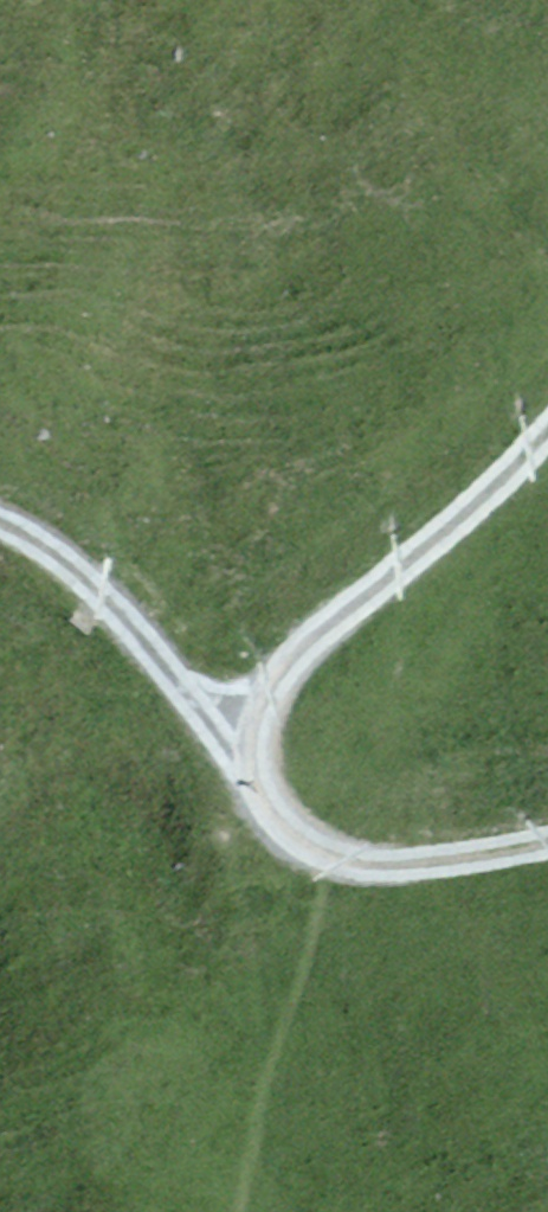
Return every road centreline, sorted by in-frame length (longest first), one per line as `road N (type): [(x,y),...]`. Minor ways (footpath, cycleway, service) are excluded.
road 1 (track): [(547,843),(344,864),(278,824),(250,737),(277,683),(317,641),(547,430)]
road 2 (track): [(250,737),(86,577),(0,527)]

